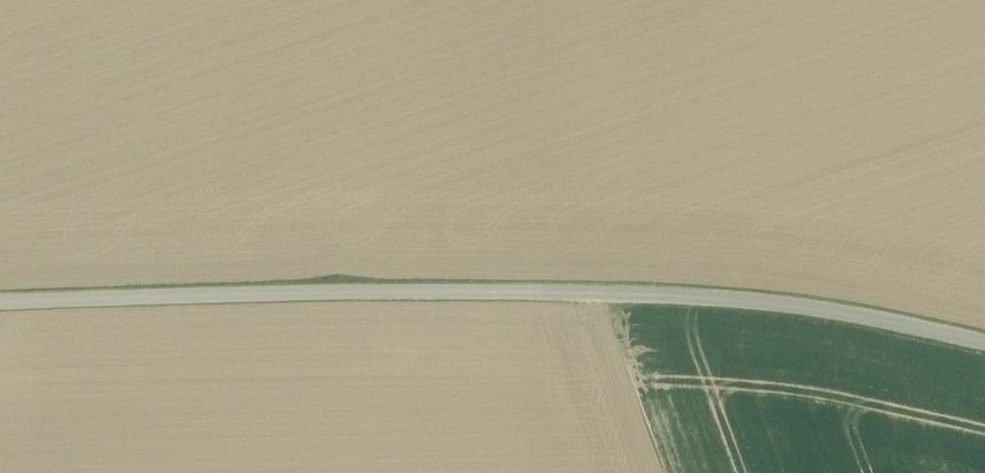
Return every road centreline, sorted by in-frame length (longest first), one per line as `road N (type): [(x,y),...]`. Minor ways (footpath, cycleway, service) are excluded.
road 1 (unclassified): [(984,340),(791,304),(681,295),(252,293),(0,305)]

